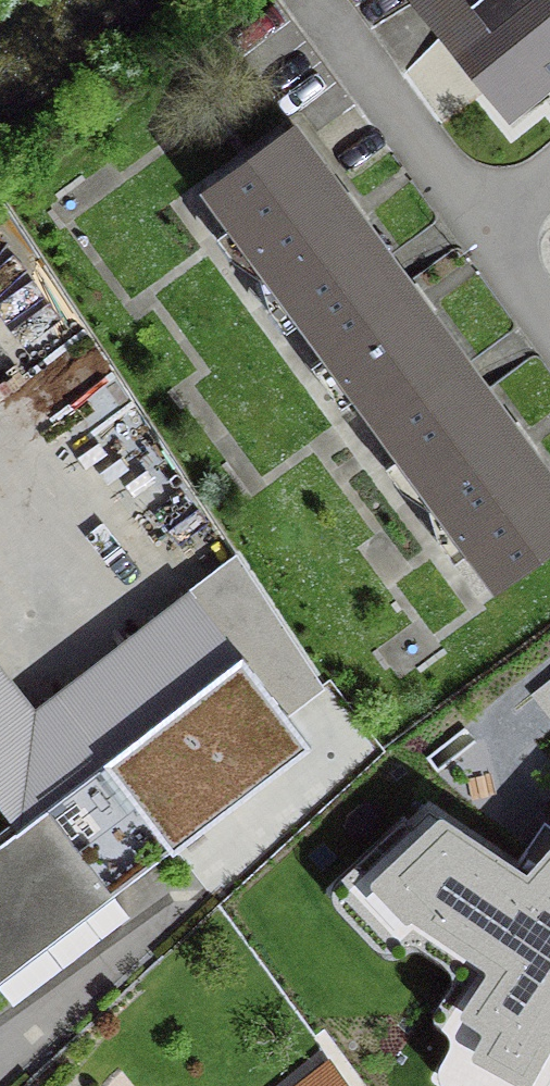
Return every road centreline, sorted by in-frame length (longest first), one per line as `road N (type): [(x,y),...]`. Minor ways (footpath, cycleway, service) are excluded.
road 1 (residential): [(304,0),(472,232)]
road 2 (residential): [(472,232),(549,339)]

